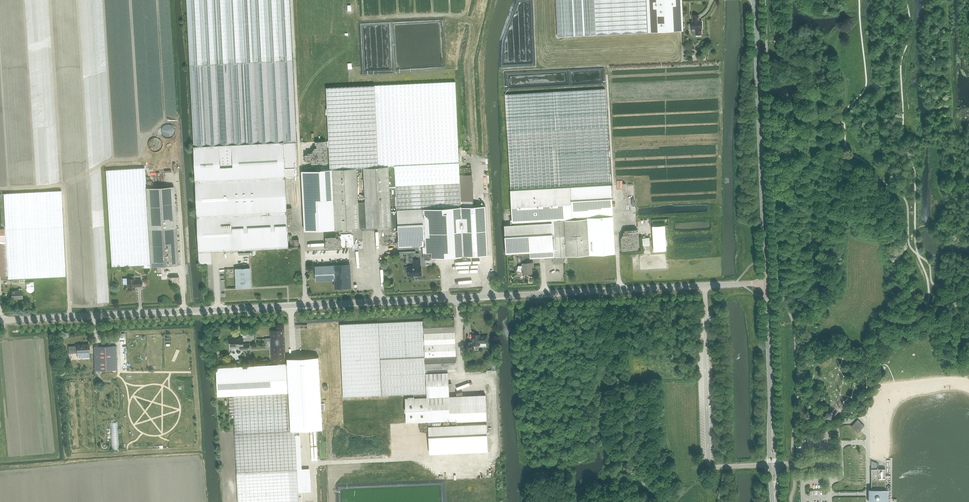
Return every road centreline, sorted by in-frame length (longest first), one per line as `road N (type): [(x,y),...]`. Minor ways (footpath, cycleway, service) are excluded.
road 1 (unclassified): [(0,320),(767,283)]
road 2 (unclassified): [(767,283),(756,0)]
road 3 (unclassified): [(775,501),(767,283)]

